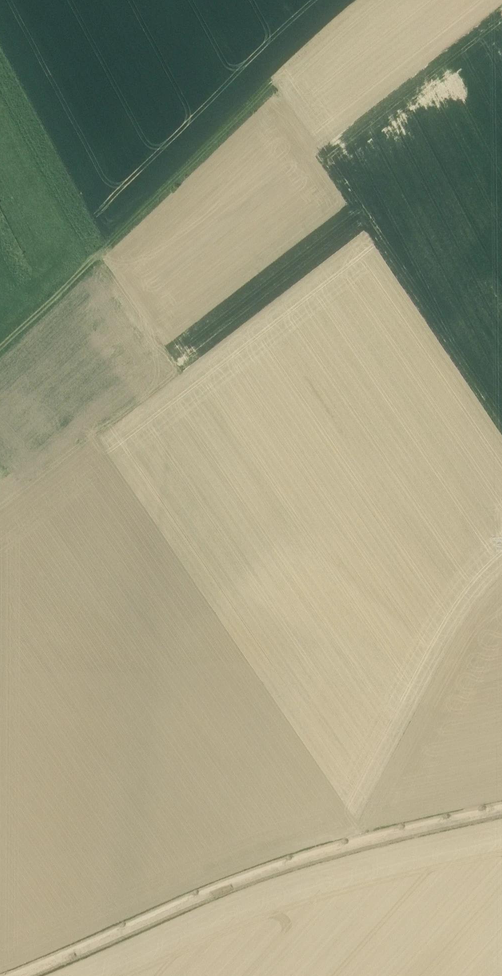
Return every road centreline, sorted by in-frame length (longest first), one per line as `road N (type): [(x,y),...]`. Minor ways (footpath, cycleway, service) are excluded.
road 1 (unclassified): [(18,975),(284,865),(501,813)]
road 2 (track): [(279,76),(0,348)]

